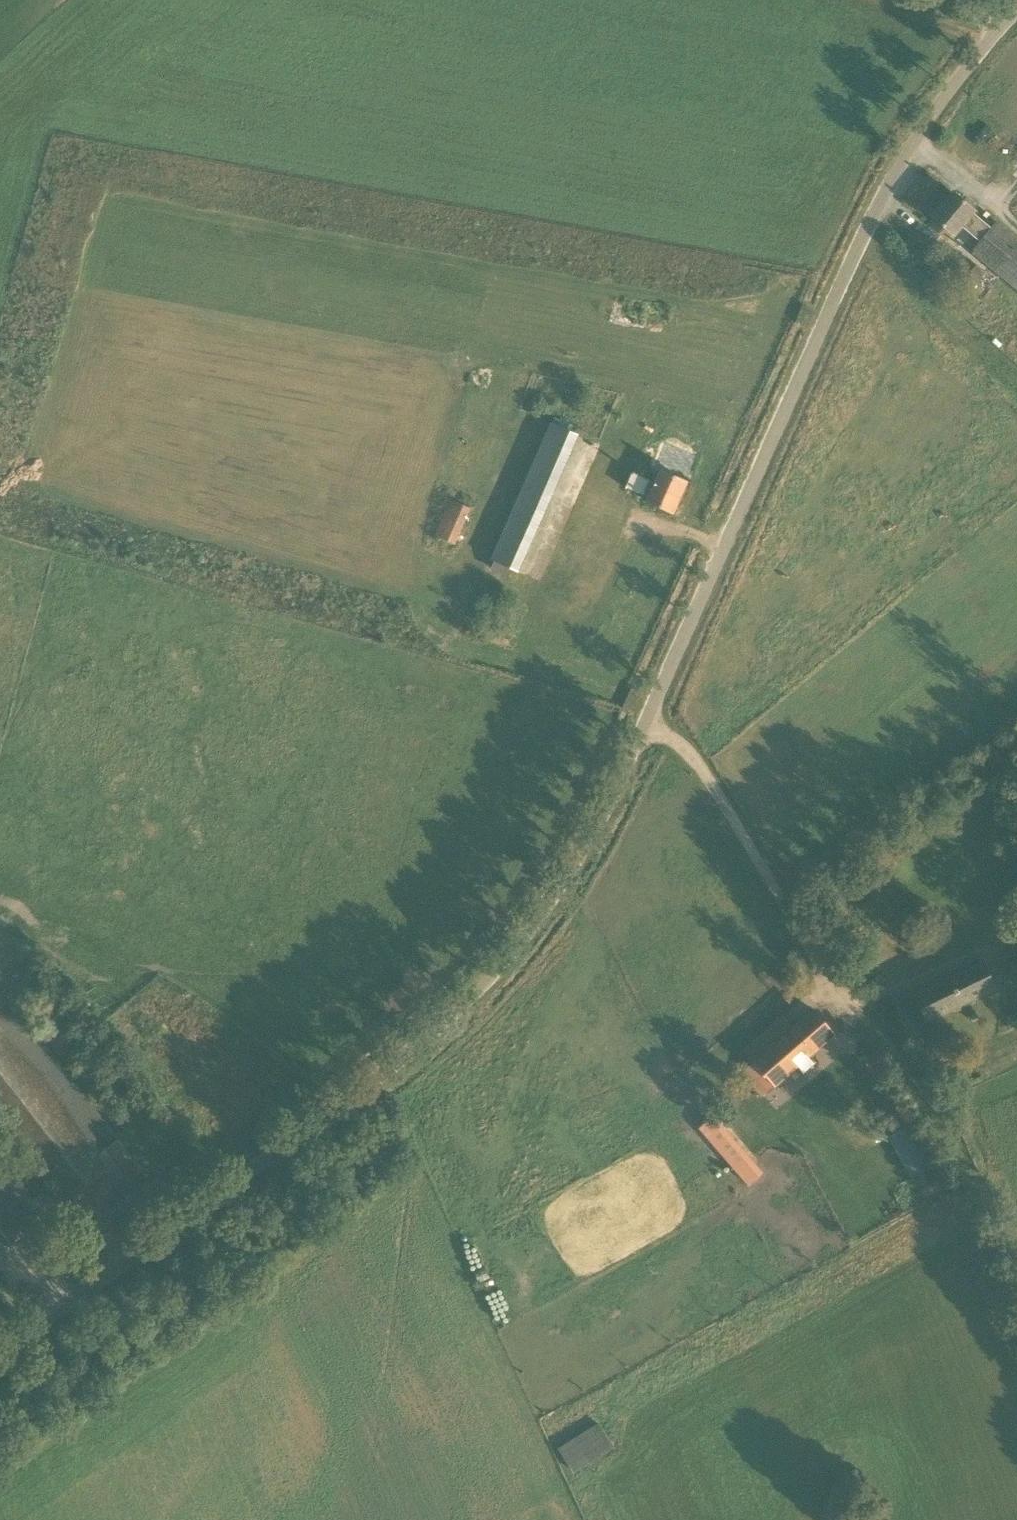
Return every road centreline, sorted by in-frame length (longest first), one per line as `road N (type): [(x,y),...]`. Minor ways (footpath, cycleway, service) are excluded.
road 1 (unclassified): [(0,1351),(365,1066),(456,981),(539,874),(583,802),(908,133),(938,86),(1016,5)]

